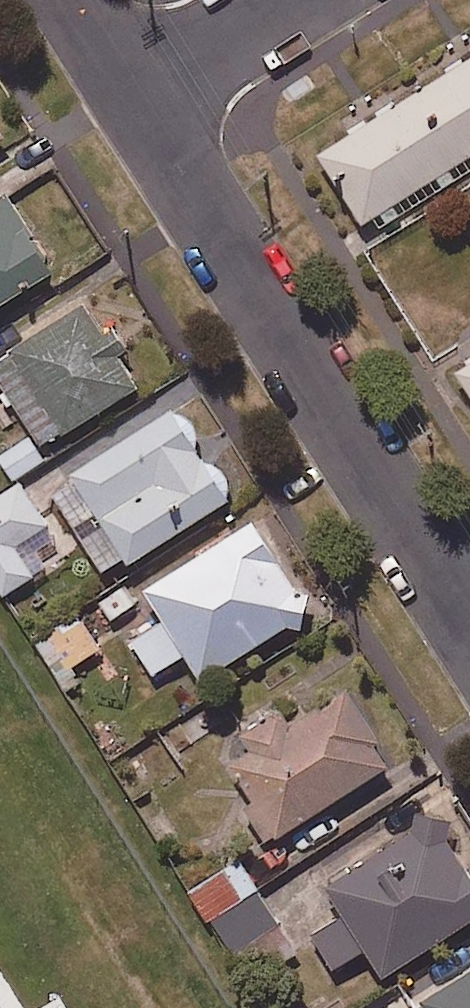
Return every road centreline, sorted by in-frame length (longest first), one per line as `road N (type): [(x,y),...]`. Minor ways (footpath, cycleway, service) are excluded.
road 1 (residential): [(136,95),(469,628)]
road 2 (residential): [(288,0),(136,95)]

